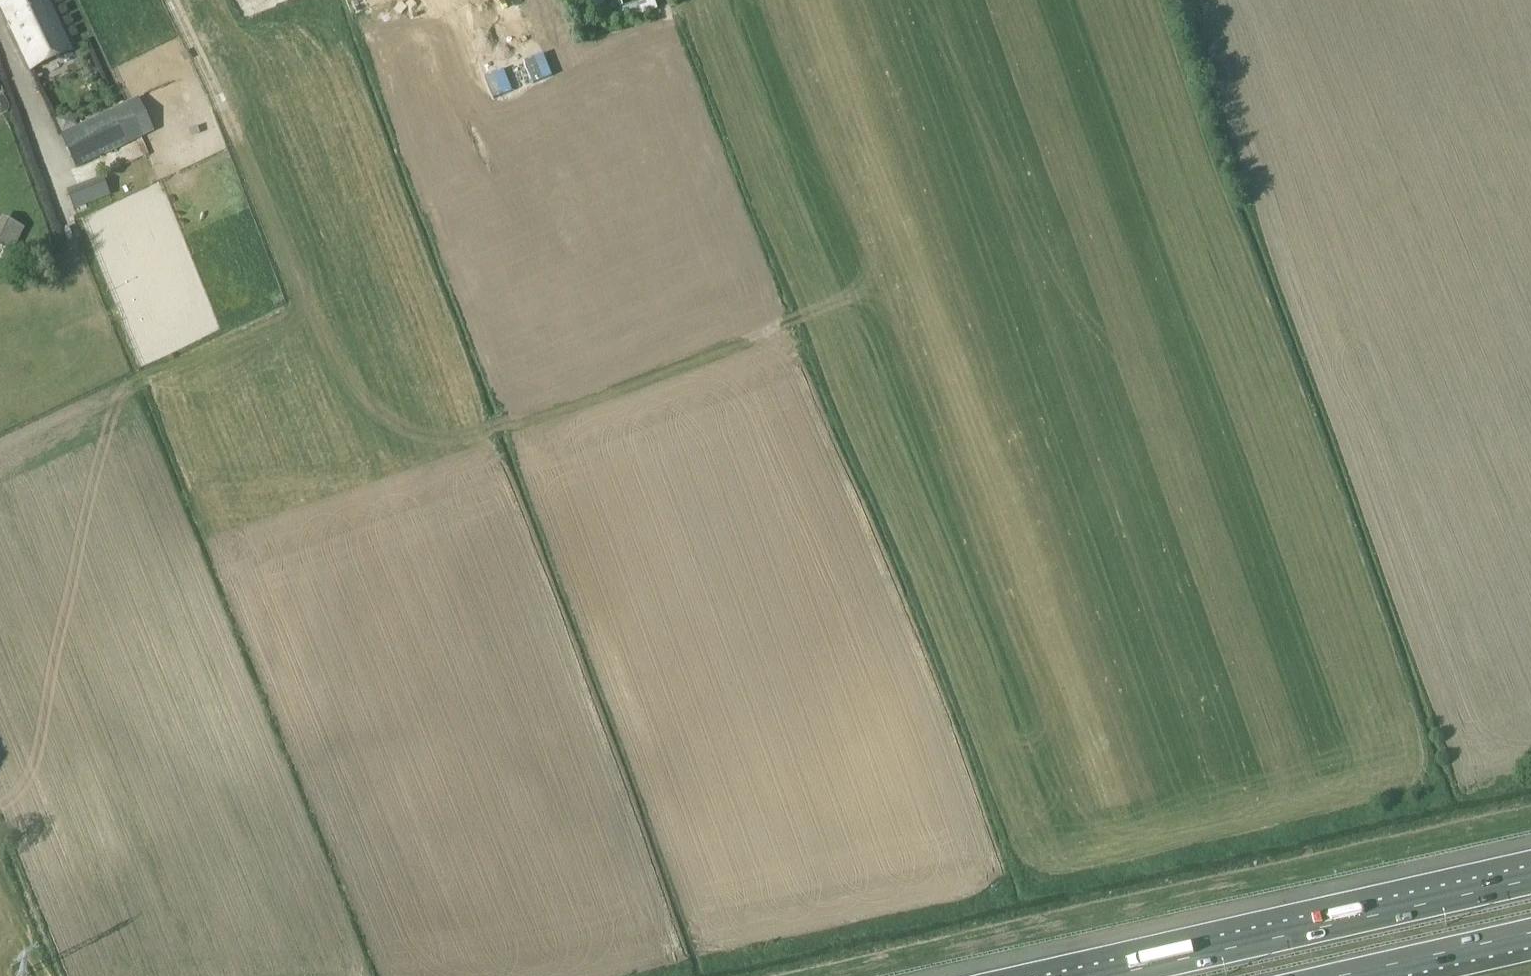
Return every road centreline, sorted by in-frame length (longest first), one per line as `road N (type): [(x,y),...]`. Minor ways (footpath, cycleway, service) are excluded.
road 1 (motorway): [(1530,881),(1106,975)]
road 2 (motorway): [(1340,975),(1530,932)]

